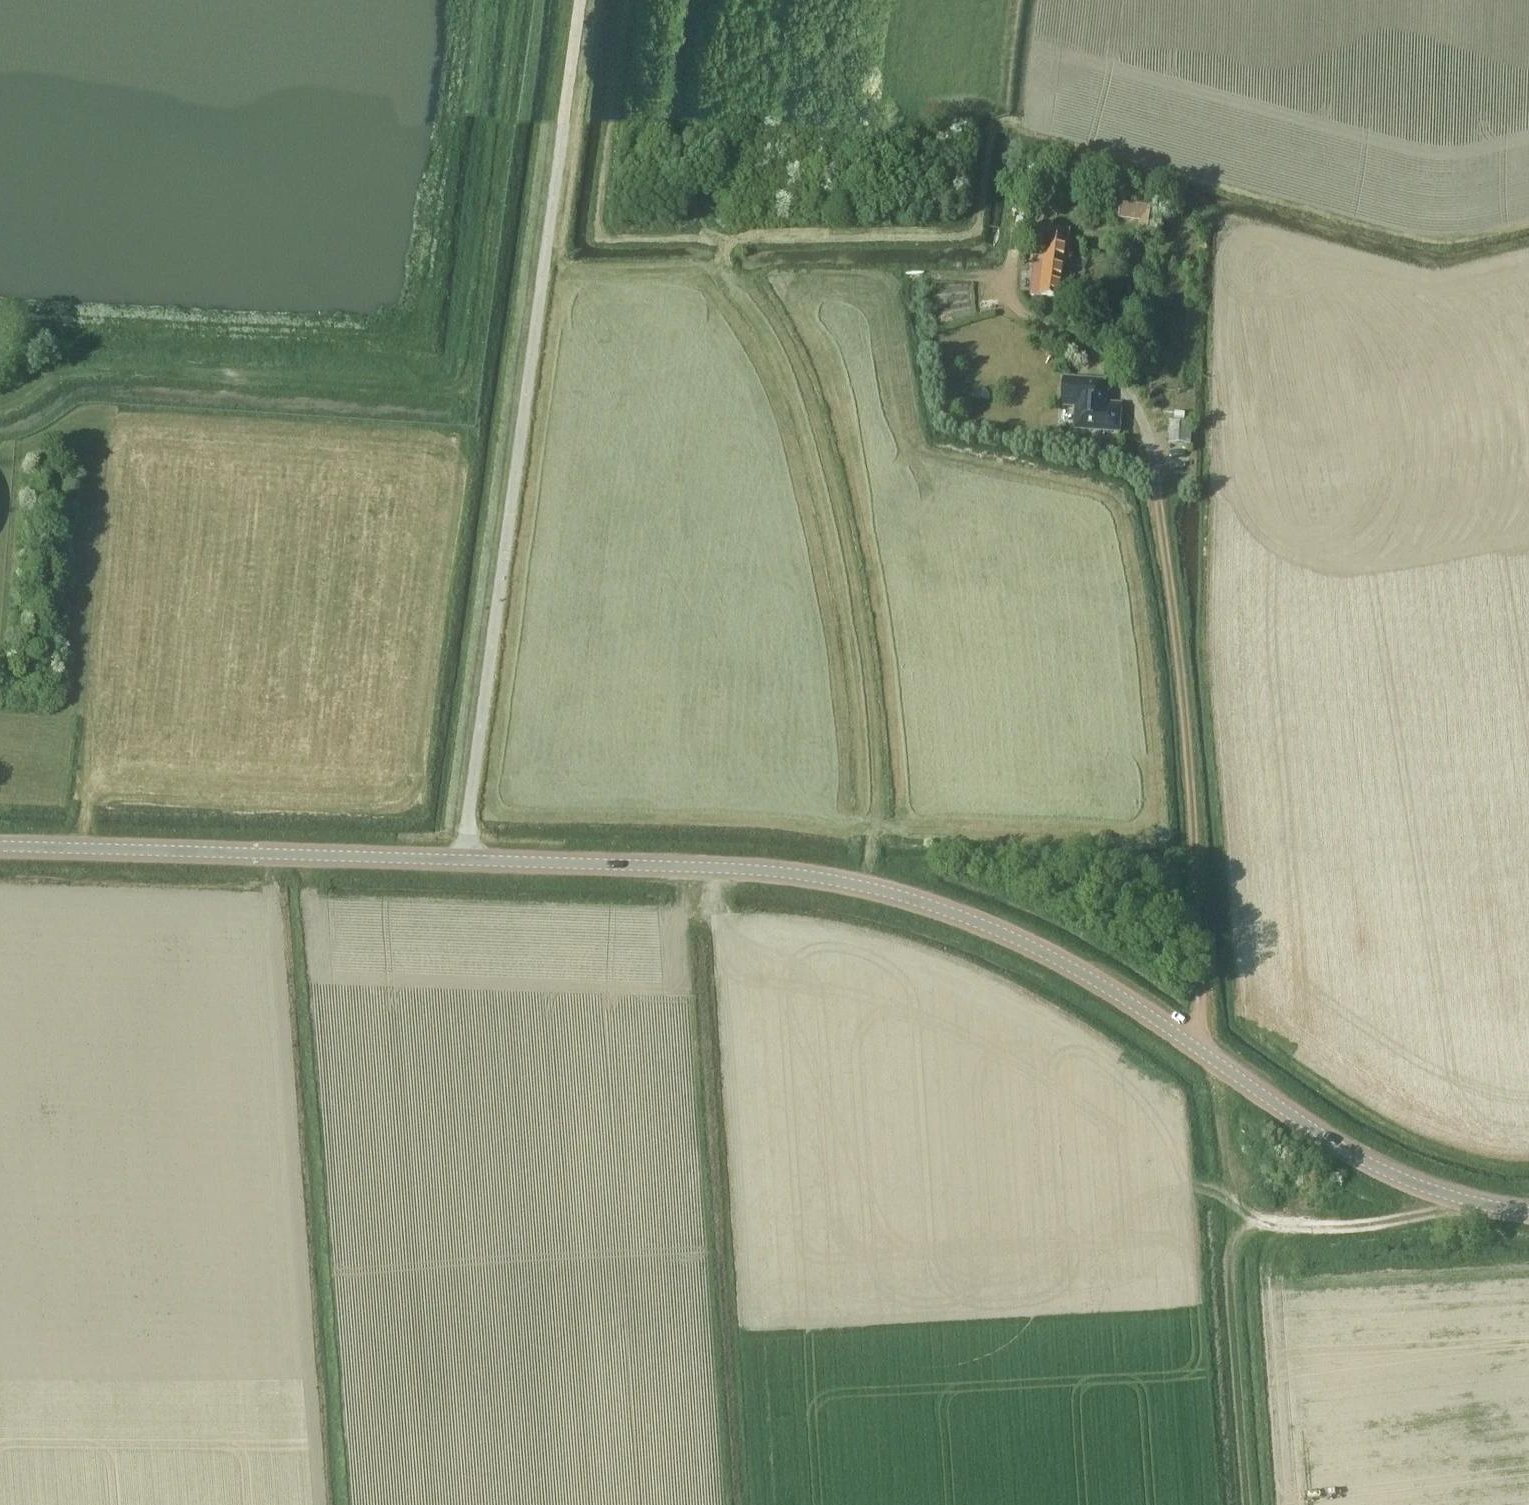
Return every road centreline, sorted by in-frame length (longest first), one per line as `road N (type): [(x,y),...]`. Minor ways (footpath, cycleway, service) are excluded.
road 1 (tertiary): [(1528,1212),(1477,1203),(1371,1163),(1080,973),(898,895),(749,868),(0,843)]
road 2 (track): [(695,0),(679,80),(683,167),(713,240),(797,381),(814,449),(863,692),(870,830),(862,886)]
road 3 (track): [(1477,1203),(1390,1226),(1329,1230),(1268,1232),(1241,1218),(1229,1198),(1207,1054)]
road 4 (track): [(1244,1504),(1225,1250),(1241,1218)]

